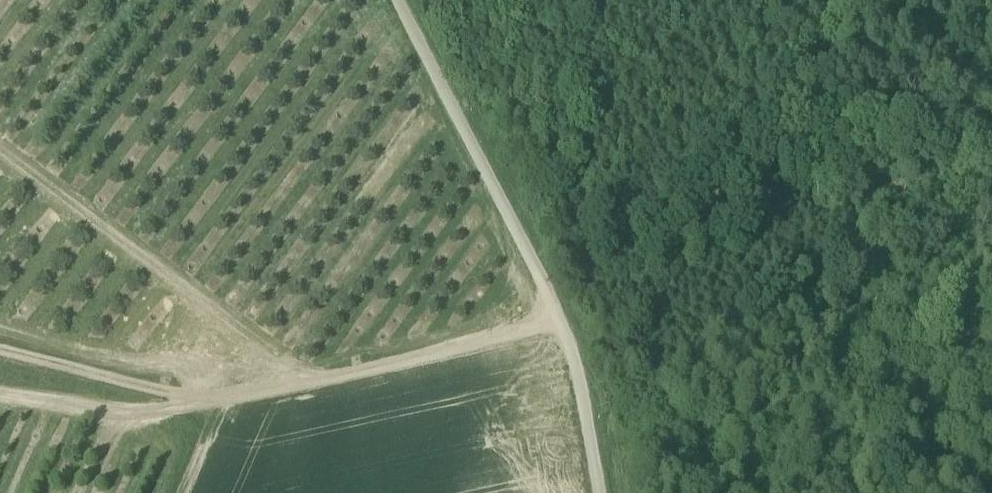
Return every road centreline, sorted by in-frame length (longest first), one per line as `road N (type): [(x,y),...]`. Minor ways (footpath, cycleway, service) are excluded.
road 1 (track): [(562,323),(217,405),(0,349)]
road 2 (track): [(598,492),(562,323),(395,0)]
road 3 (track): [(587,435),(732,433),(991,363)]

